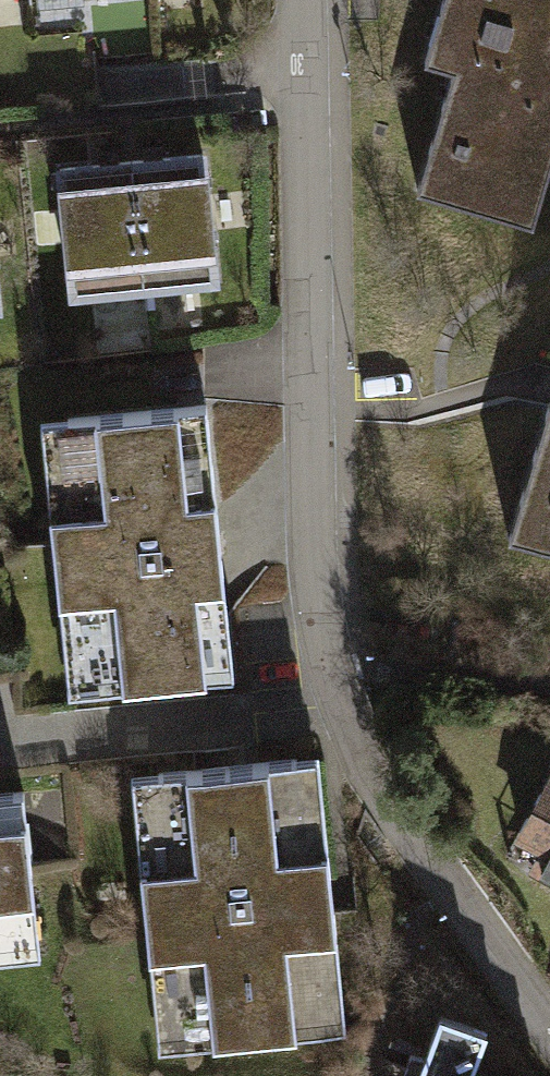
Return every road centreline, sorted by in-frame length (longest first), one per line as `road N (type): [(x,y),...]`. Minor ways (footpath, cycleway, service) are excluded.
road 1 (residential): [(299,0),(315,571),(327,671),(357,762),(549,1039)]

